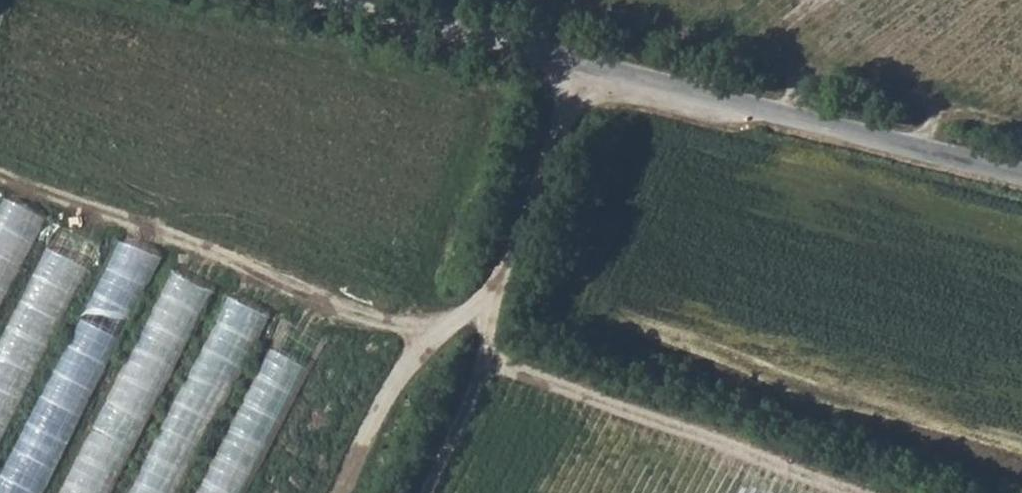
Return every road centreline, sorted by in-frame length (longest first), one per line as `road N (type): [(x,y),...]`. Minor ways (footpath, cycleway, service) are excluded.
road 1 (unclassified): [(1021,178),(293,0)]
road 2 (track): [(559,66),(484,302),(416,366),(353,492)]

